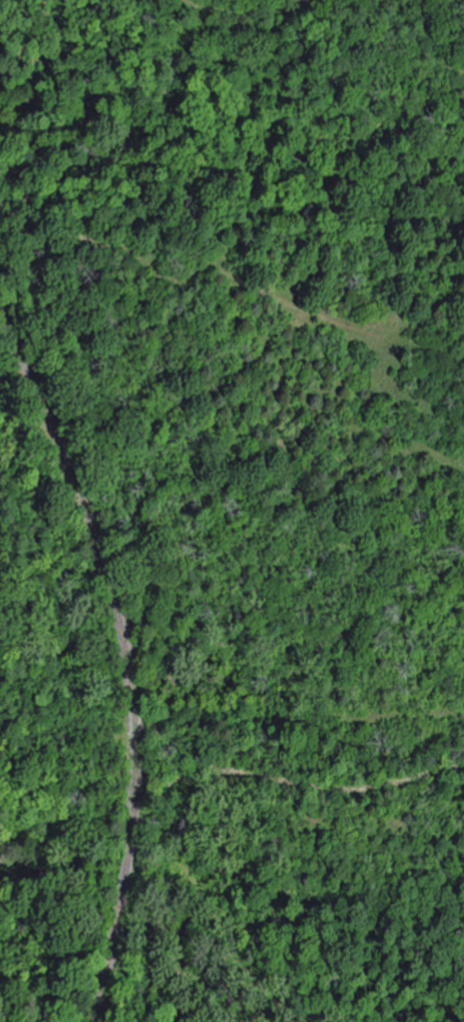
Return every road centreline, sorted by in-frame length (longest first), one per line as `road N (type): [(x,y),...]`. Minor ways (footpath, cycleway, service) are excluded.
road 1 (track): [(0,620),(223,714),(248,776),(381,785),(463,767)]

